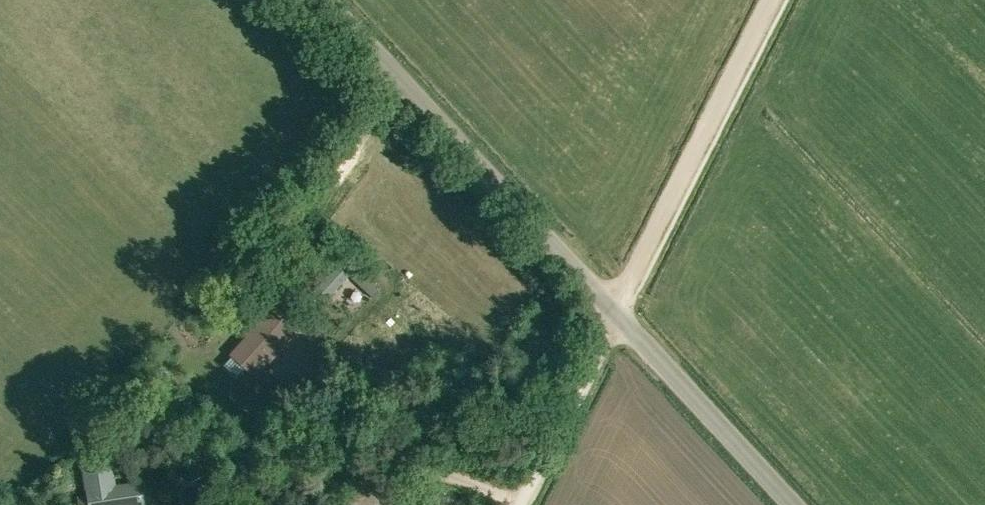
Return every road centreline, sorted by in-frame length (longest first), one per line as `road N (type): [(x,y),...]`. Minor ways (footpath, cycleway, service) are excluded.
road 1 (unclassified): [(790,504),(326,0)]
road 2 (track): [(616,314),(772,0)]
road 3 (track): [(616,314),(517,504)]

